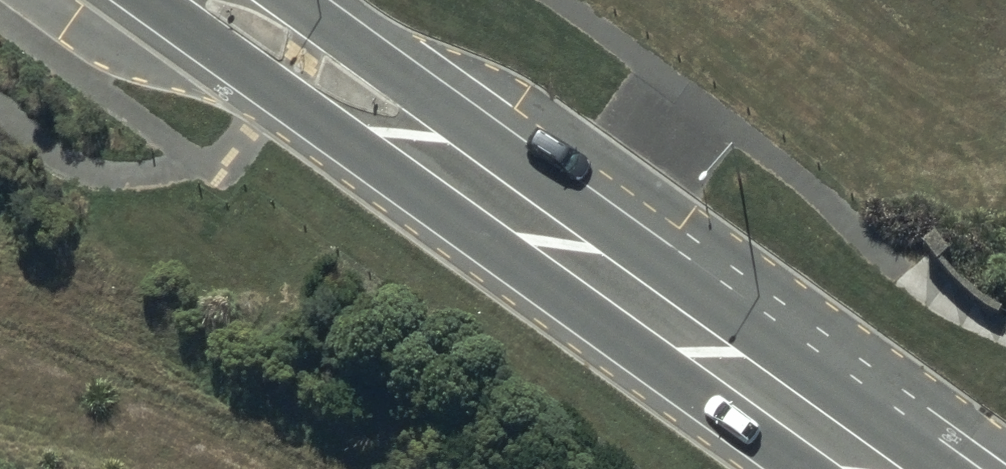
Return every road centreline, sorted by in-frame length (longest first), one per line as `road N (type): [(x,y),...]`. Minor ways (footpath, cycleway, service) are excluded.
road 1 (secondary): [(806,468),(156,0)]
road 2 (secondary): [(291,0),(750,331)]
road 3 (secondary): [(750,331),(888,369),(1005,447)]
road 4 (secondary): [(750,331),(939,468)]

